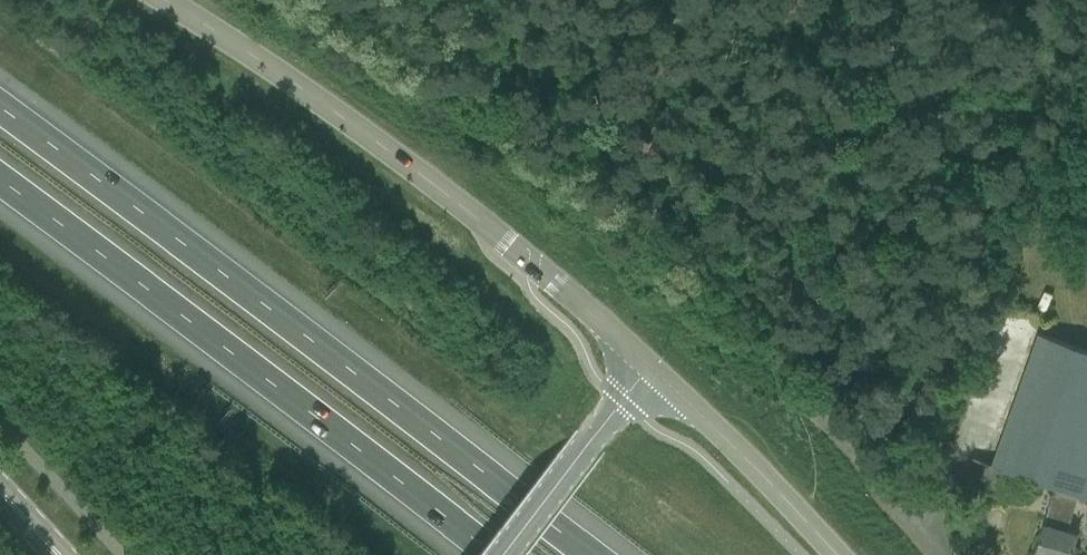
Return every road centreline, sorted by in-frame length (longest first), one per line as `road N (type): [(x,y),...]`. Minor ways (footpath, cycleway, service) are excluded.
road 1 (motorway): [(589,554),(0,109)]
road 2 (motorway): [(0,184),(495,554)]
road 3 (unclassified): [(651,370),(481,221),(168,0)]
road 4 (unclassified): [(835,554),(651,370)]
road 5 (unclassified): [(503,554),(651,370)]
road 6 (unclassified): [(942,554),(815,404)]

